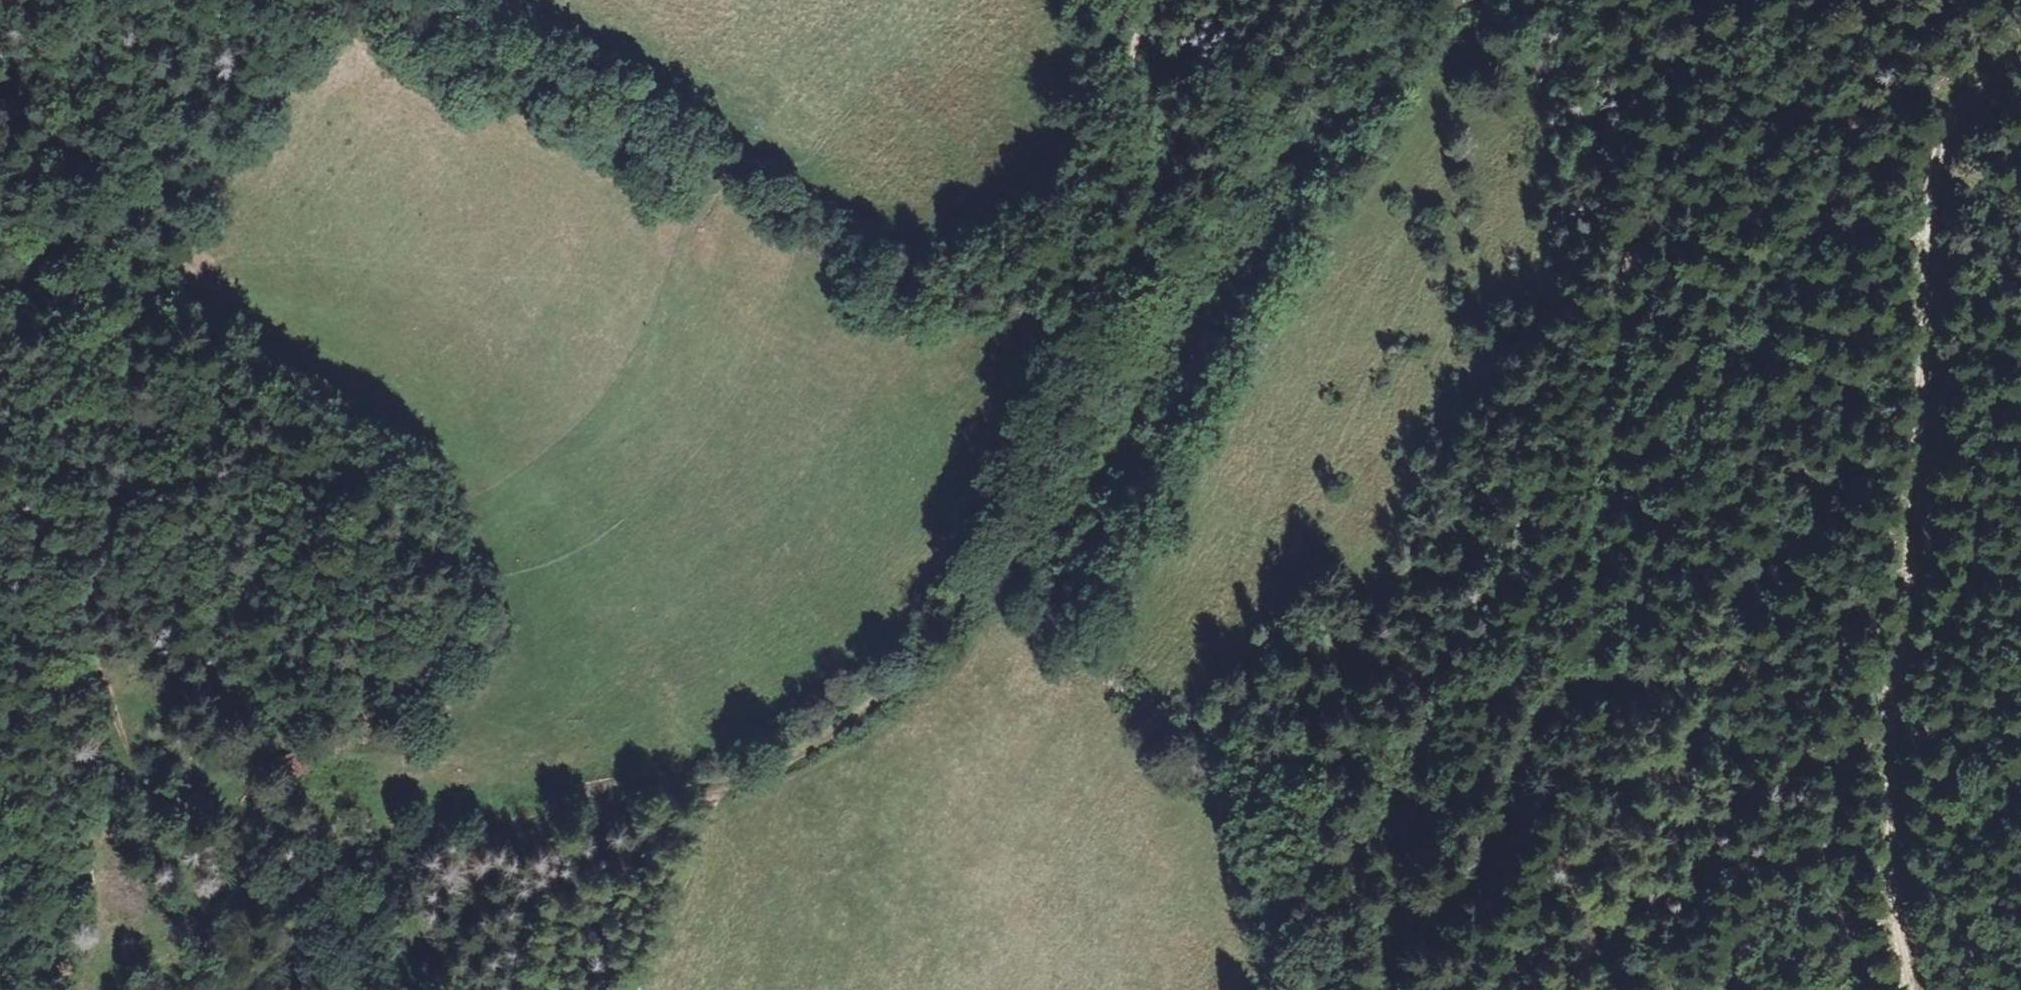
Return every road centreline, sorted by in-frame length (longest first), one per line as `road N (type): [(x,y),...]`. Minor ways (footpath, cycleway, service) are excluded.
road 1 (track): [(1918,989),(1894,845),(1894,738),(1909,654),(1933,186),(1988,93),(2020,72)]
road 2 (track): [(0,360),(71,243),(148,188),(156,149)]

